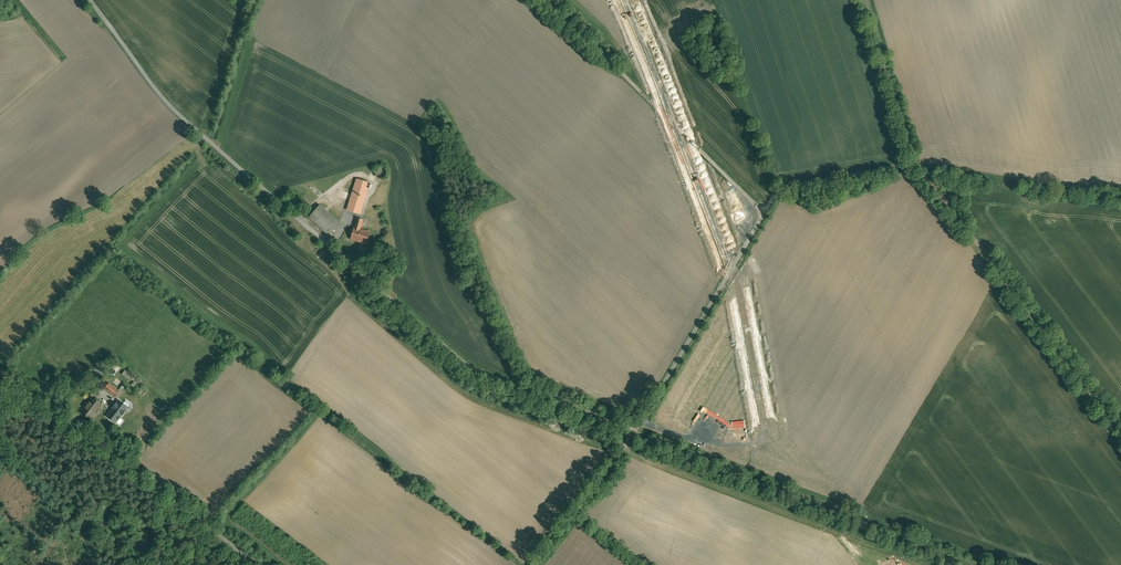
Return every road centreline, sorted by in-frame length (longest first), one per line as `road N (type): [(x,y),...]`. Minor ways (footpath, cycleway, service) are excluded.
road 1 (unclassified): [(865,0),(910,160),(791,186),(773,199),(635,435)]
road 2 (track): [(1120,196),(910,160),(1120,433)]
road 3 (unclassified): [(635,435),(490,373),(294,209)]
road 4 (track): [(979,564),(635,435)]
road 5 (unclassified): [(253,564),(0,374)]
road 6 (track): [(762,218),(549,0)]
road 7 (unclassified): [(635,435),(535,564)]

